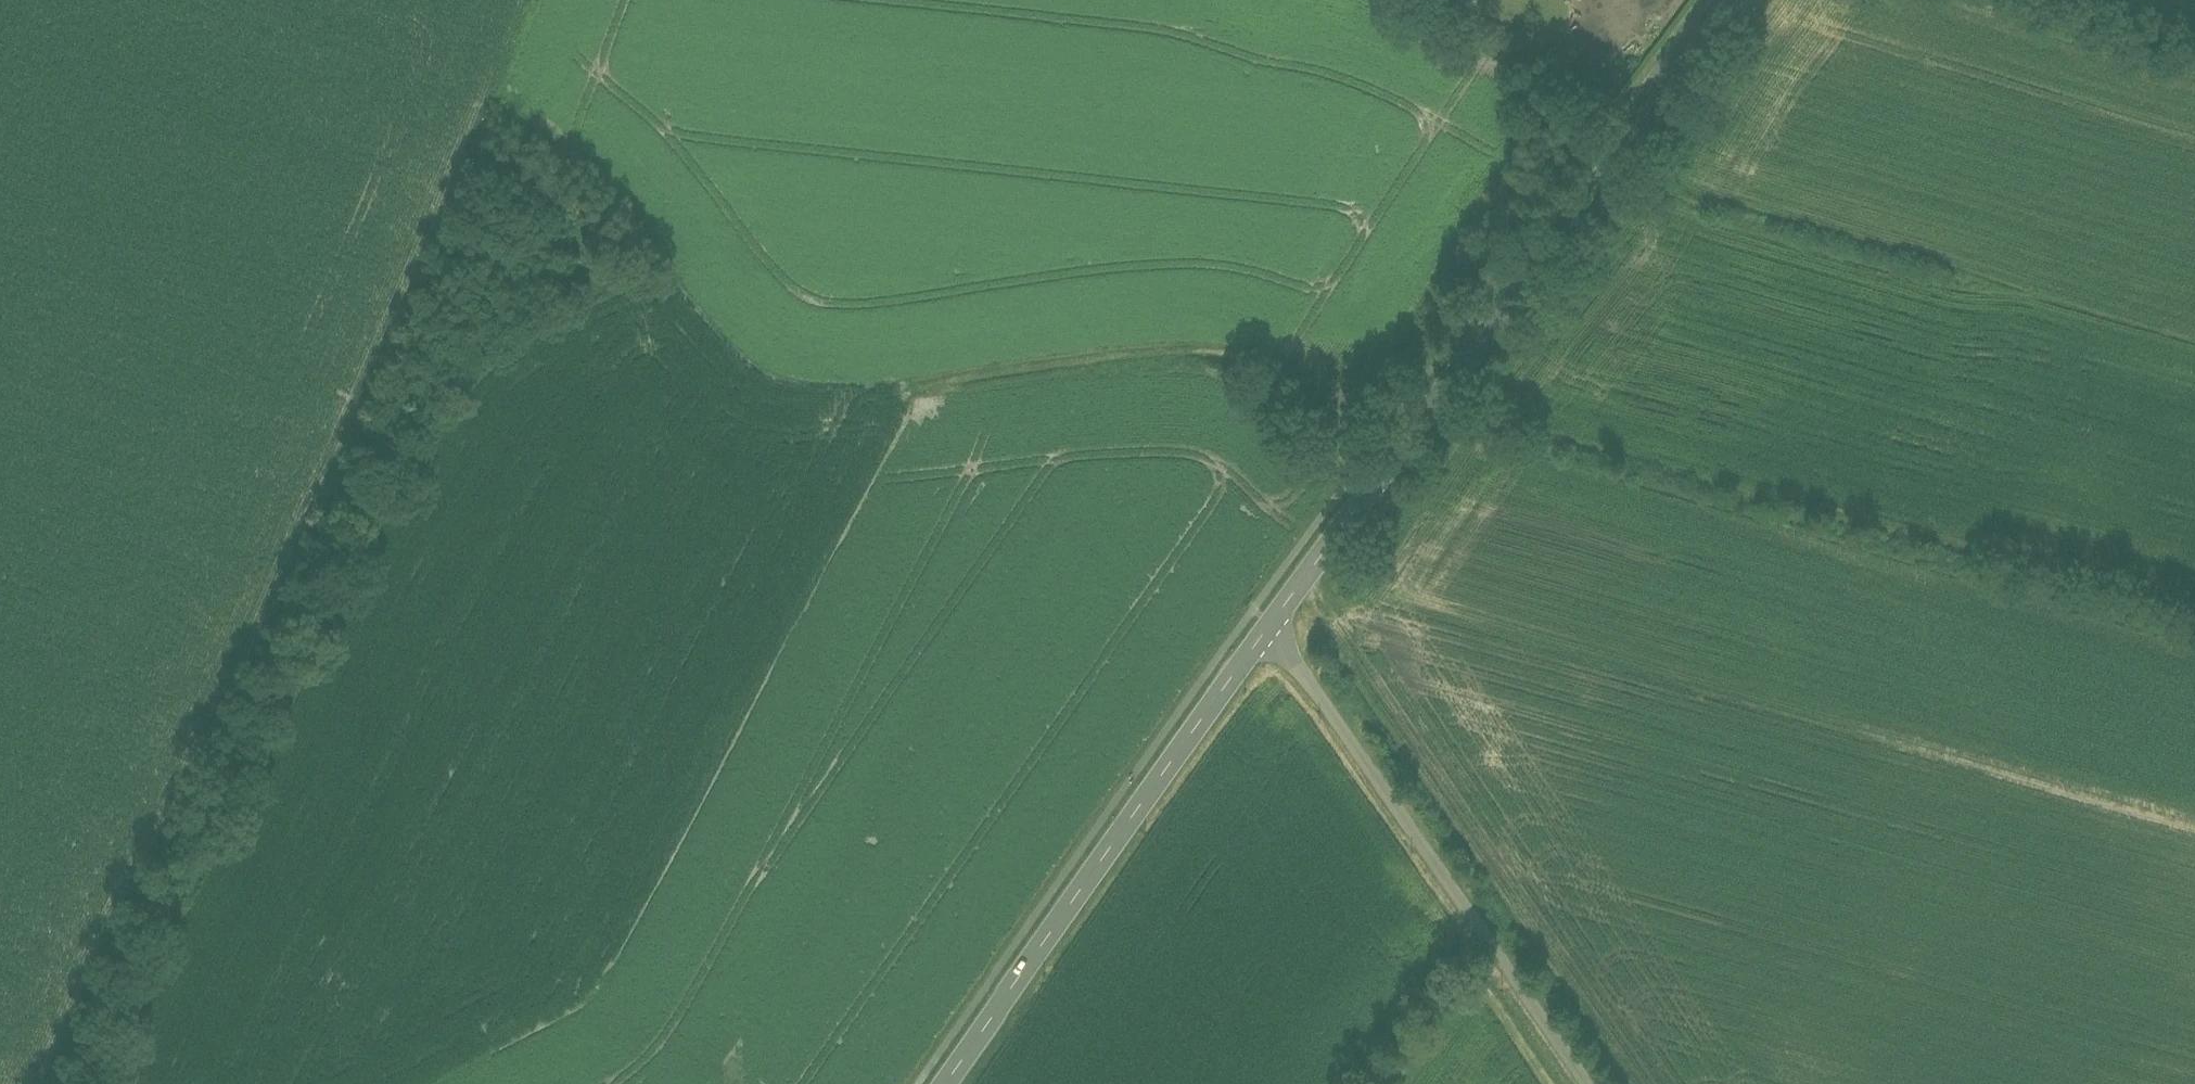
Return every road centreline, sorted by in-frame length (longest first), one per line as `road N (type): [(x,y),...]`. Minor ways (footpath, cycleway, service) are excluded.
road 1 (tertiary): [(1271,622),(1734,0)]
road 2 (tertiary): [(945,1083),(1271,622)]
road 3 (residential): [(1271,622),(1586,1083)]

